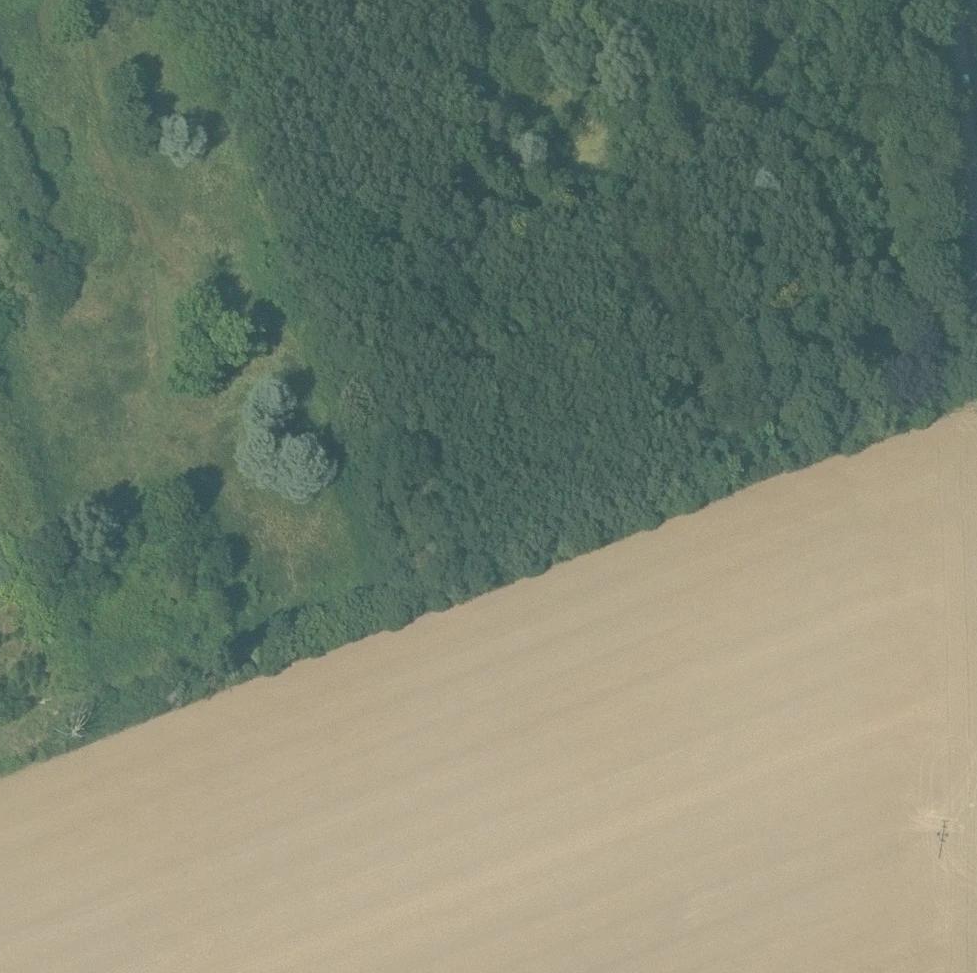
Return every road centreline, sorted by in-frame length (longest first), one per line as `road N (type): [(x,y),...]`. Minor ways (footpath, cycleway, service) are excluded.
road 1 (track): [(976,224),(955,0)]

